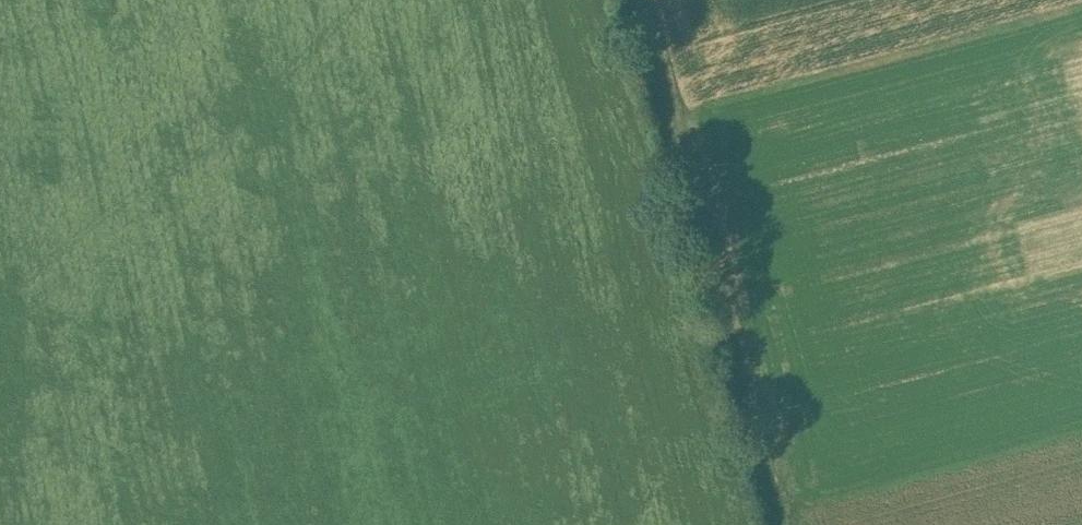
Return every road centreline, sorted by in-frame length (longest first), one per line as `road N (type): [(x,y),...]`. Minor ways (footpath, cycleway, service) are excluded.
road 1 (track): [(789,524),(643,0)]

